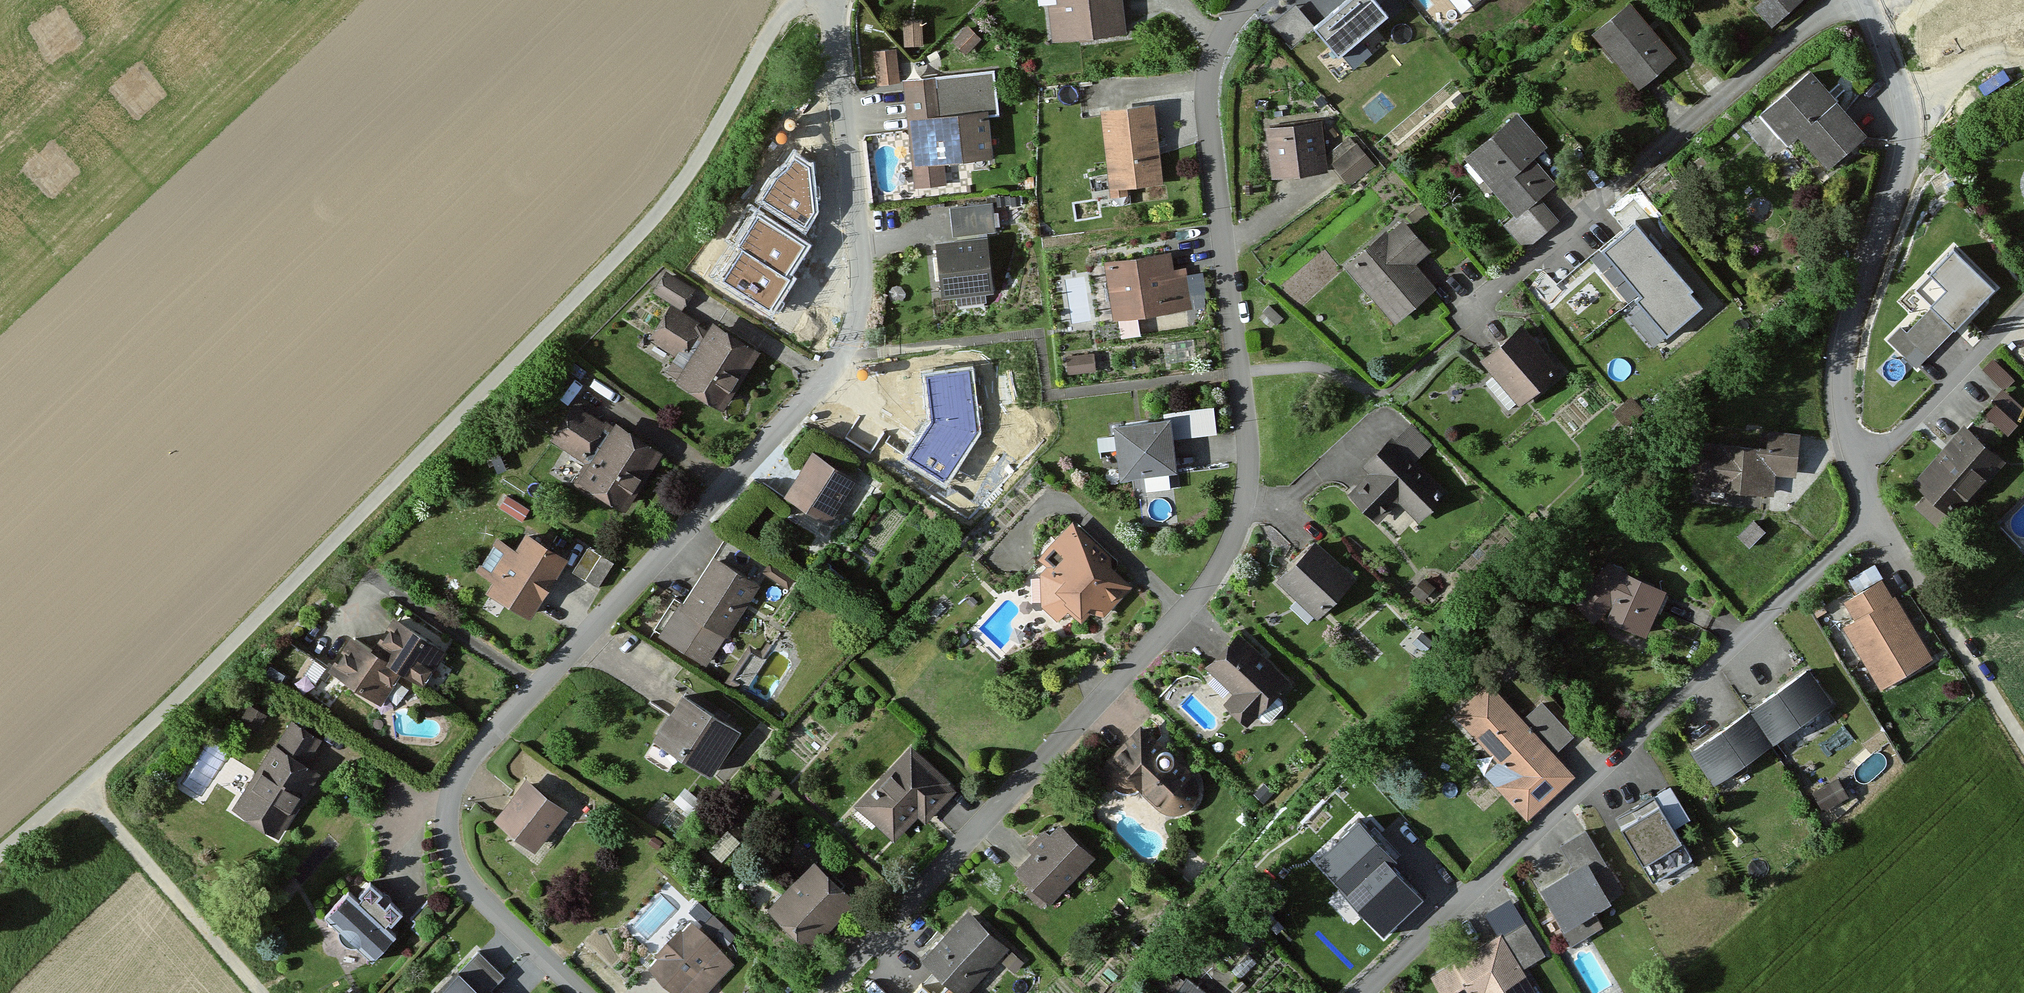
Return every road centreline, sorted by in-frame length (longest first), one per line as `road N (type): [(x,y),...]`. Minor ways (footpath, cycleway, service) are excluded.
road 1 (residential): [(829,0),(855,303),(835,361),(460,771),(443,805),(441,825),(457,870),(579,992)]
road 2 (track): [(0,855),(81,788),(619,251),(691,168),(777,12),(793,0)]
road 3 (residential): [(820,992),(1221,559),(1240,511),(1243,469),(1203,97),(1210,51),(1251,0)]
road 4 (residential): [(1875,513),(1363,992)]
road 5 (residential): [(1858,475),(1840,413),(1872,253),(1898,184),(1902,118),(1861,0)]
road 6 (track): [(1875,513),(2023,746)]
road 7 (track): [(81,788),(254,992)]
road 8 (residential): [(1858,475),(2023,308)]

